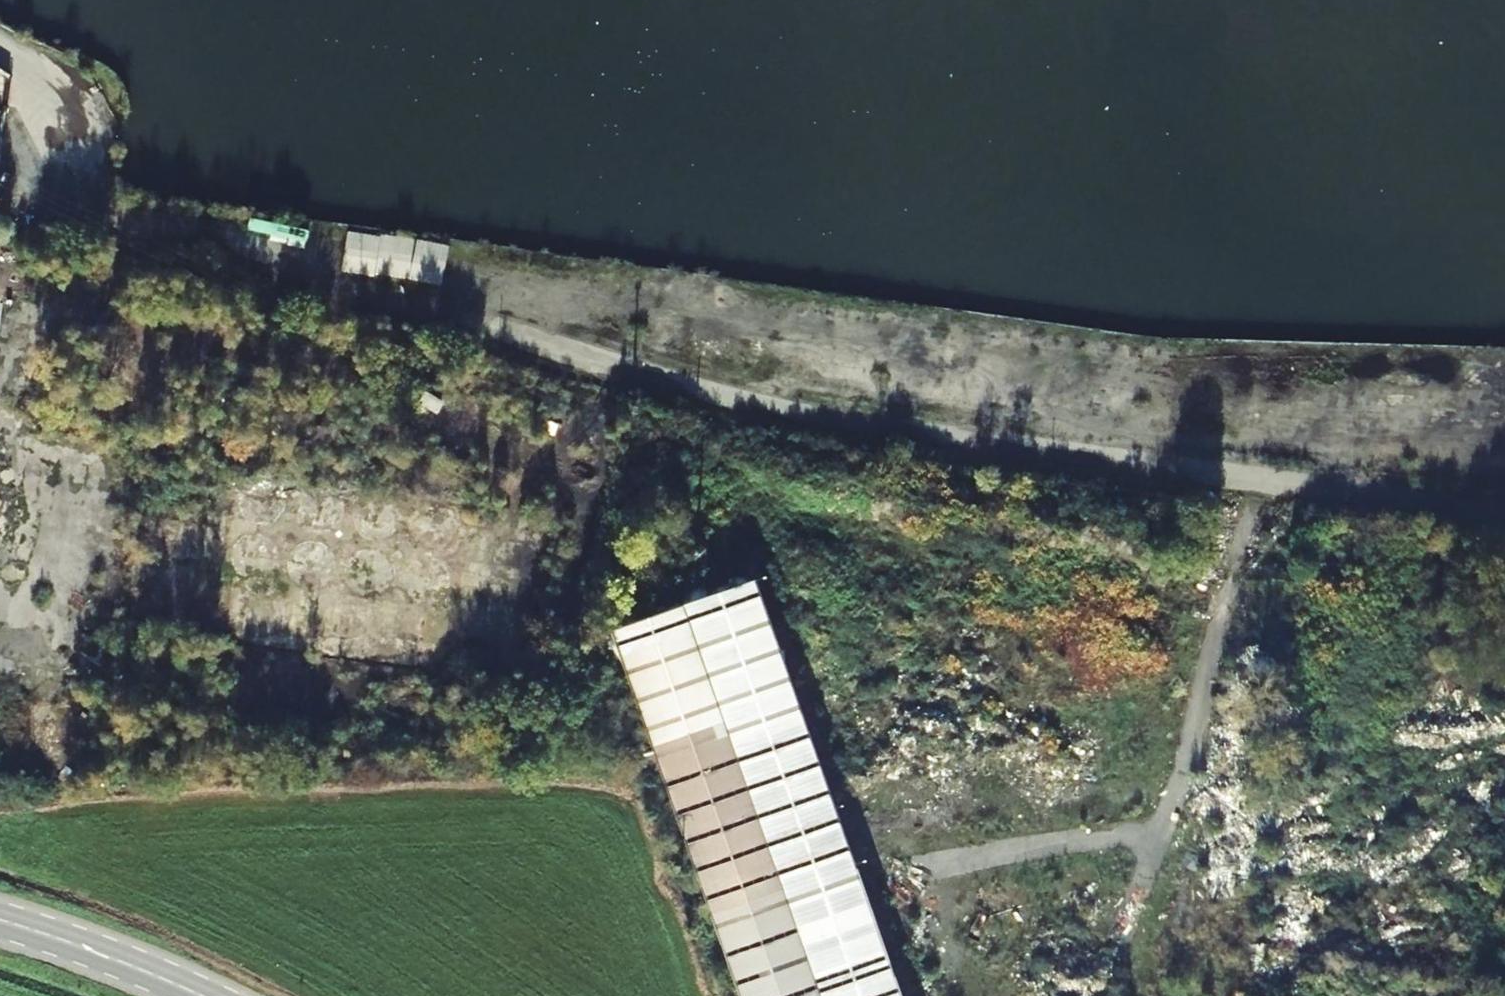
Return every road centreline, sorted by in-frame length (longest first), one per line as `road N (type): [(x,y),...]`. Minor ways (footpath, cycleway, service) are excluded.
road 1 (tertiary): [(0,920),(202,995)]
road 2 (residential): [(77,194),(56,102),(22,59),(0,47)]

